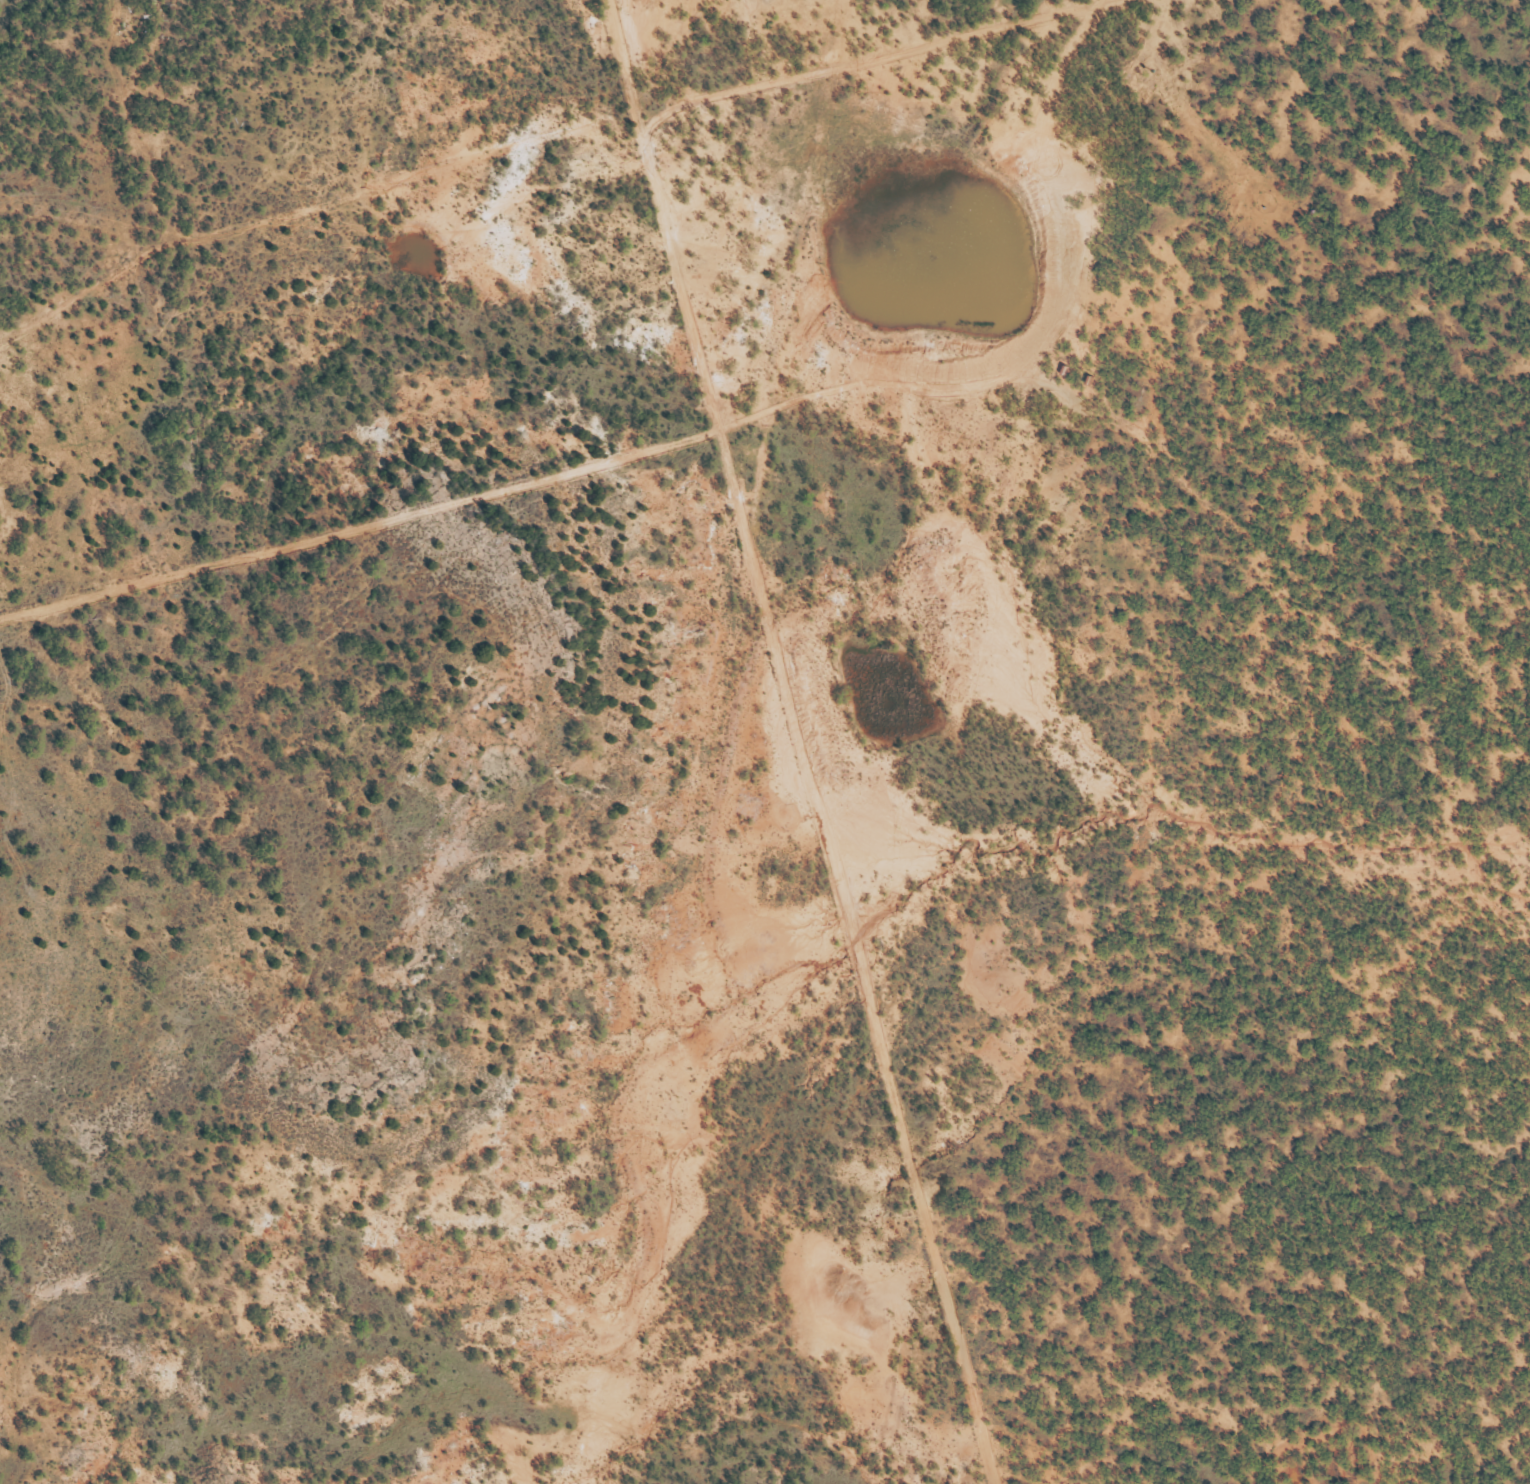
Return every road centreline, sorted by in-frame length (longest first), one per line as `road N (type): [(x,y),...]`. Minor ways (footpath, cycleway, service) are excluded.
road 1 (residential): [(369,722),(341,957),(257,1057),(153,1149),(110,1280)]

